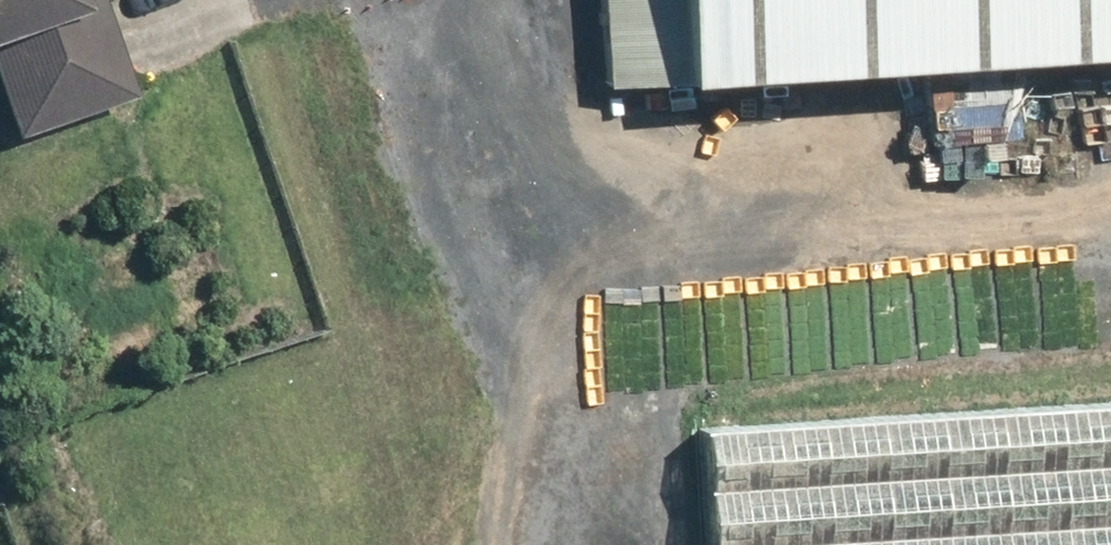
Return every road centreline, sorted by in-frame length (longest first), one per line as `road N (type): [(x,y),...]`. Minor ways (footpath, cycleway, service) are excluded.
road 1 (track): [(451,0),(539,118),(660,202),(805,238),(1110,278)]
road 2 (track): [(539,118),(569,217),(570,351),(520,442),(483,544)]

